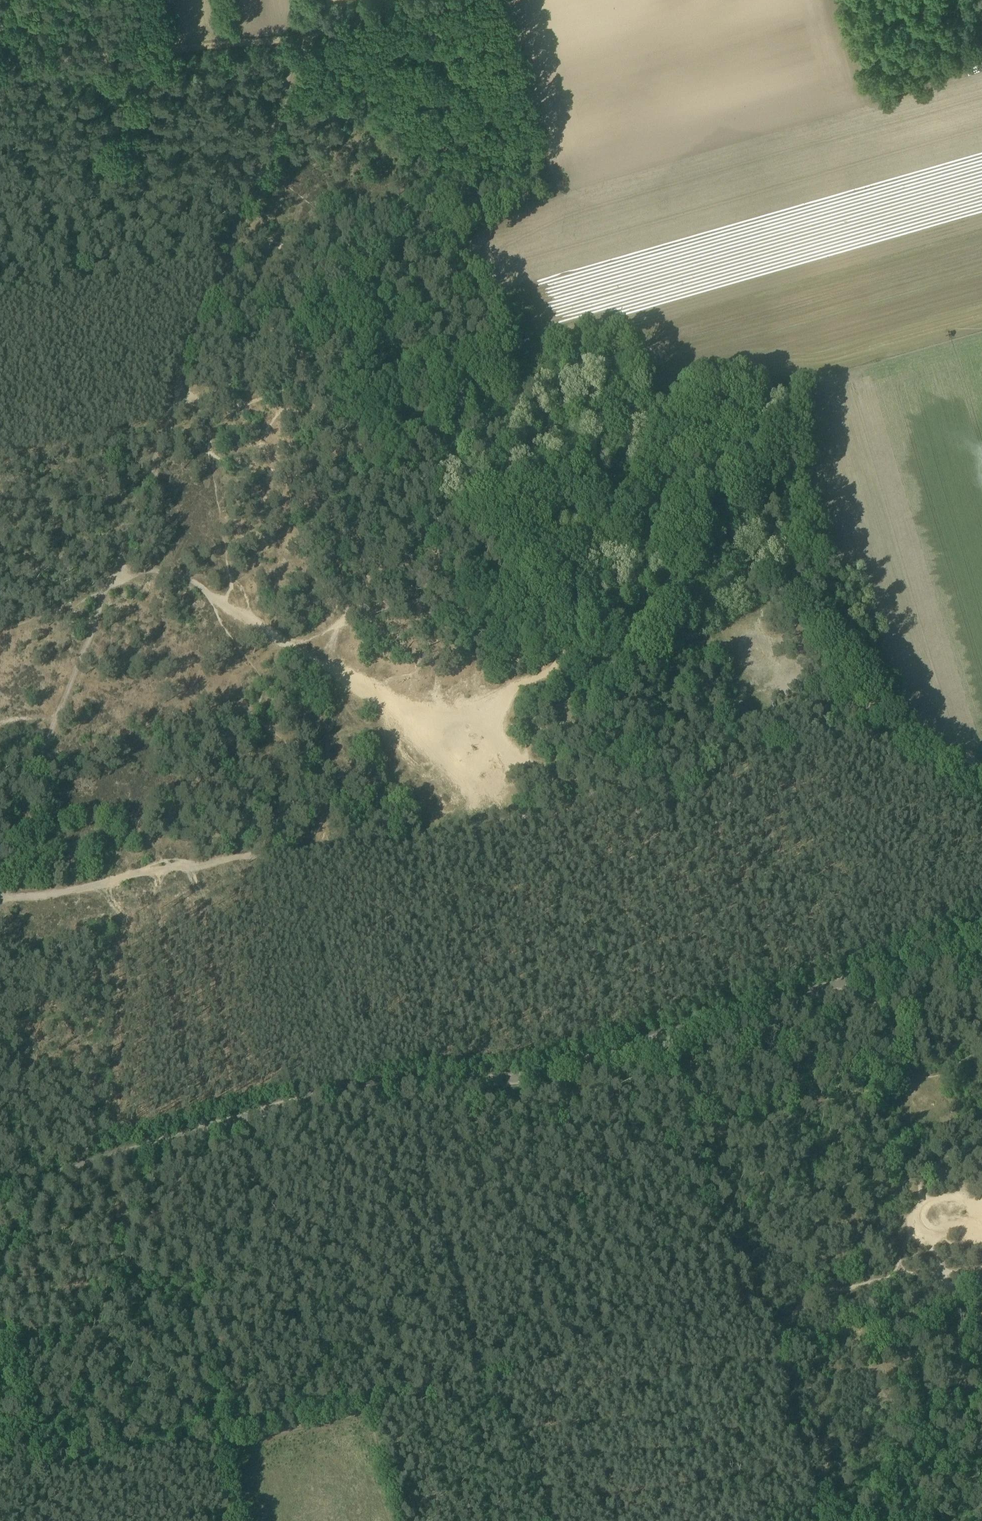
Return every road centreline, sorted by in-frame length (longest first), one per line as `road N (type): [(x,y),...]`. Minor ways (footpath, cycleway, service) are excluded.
road 1 (tertiary): [(0,1190),(358,1084),(515,1081),(566,1069),(981,918)]
road 2 (track): [(0,857),(241,250)]
road 3 (track): [(295,36),(0,68)]
road 4 (track): [(981,772),(850,698),(819,653)]
road 5 (track): [(433,0),(295,36)]

